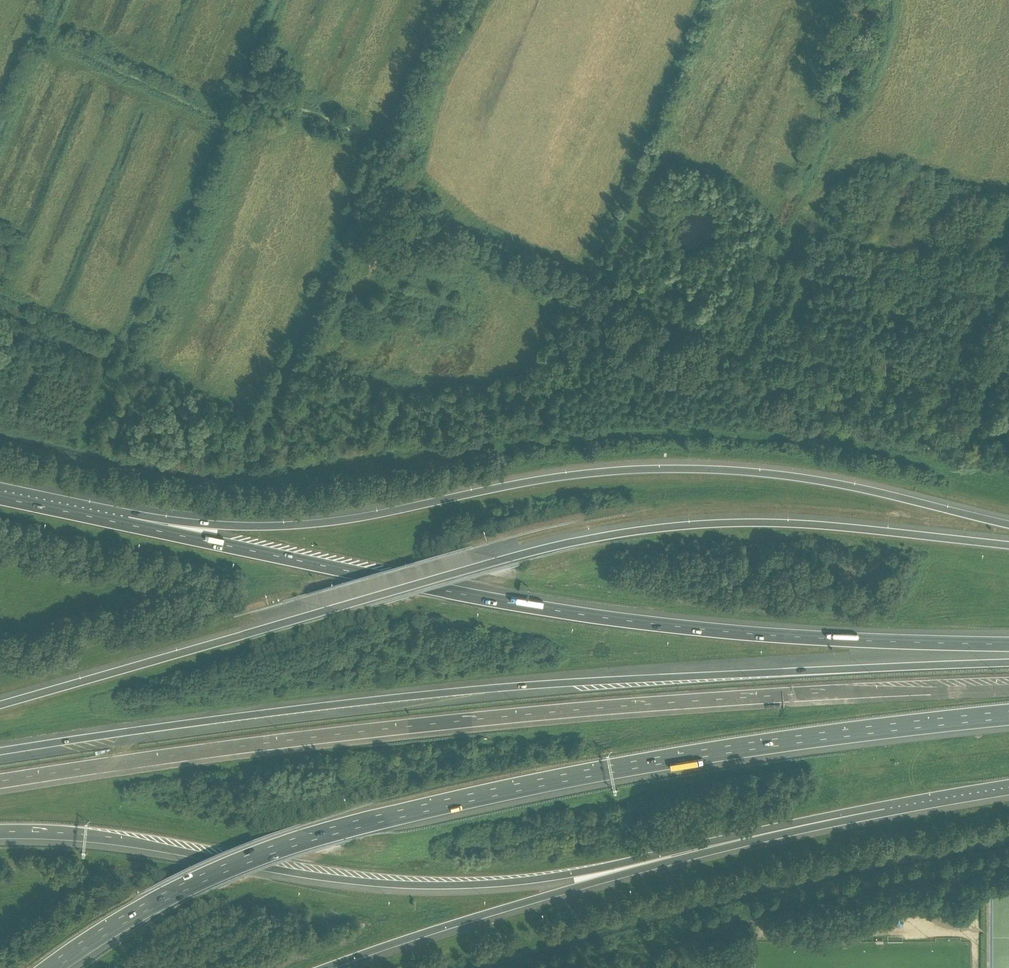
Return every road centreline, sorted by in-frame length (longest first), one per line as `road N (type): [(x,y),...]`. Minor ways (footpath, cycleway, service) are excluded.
road 1 (motorway): [(1008,544),(744,523),(572,541),(0,705)]
road 2 (motorway): [(1008,664),(537,684),(0,752)]
road 3 (motorway): [(50,967),(174,891),(318,834),(499,790),(743,746),(1008,712)]
road 4 (motorway): [(1008,646),(769,635),(554,610),(128,524)]
road 5 (motorway): [(1008,524),(836,482),(639,468),(301,522),(128,524)]
road 6 (motorway): [(0,832),(116,840),(345,881),(443,887),(544,879),(749,833)]
road 7 (motorway): [(335,967),(749,833)]
road 8 (motorway): [(749,833),(1008,784)]
road 9 (motorway): [(128,524),(0,497)]

